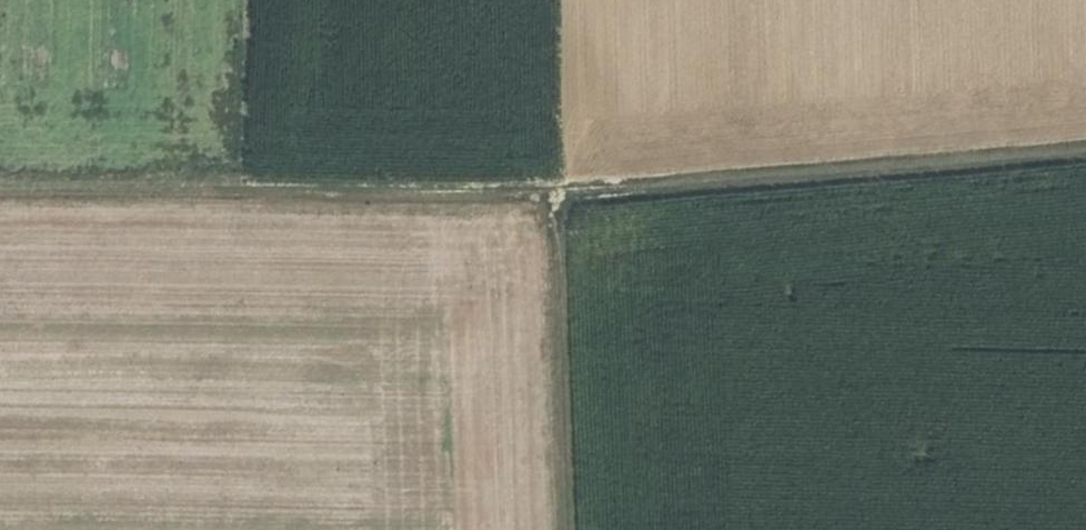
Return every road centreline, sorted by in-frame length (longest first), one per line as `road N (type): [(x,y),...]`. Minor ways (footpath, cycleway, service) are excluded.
road 1 (track): [(0,183),(558,193),(1085,147)]
road 2 (track): [(548,0),(570,529)]

